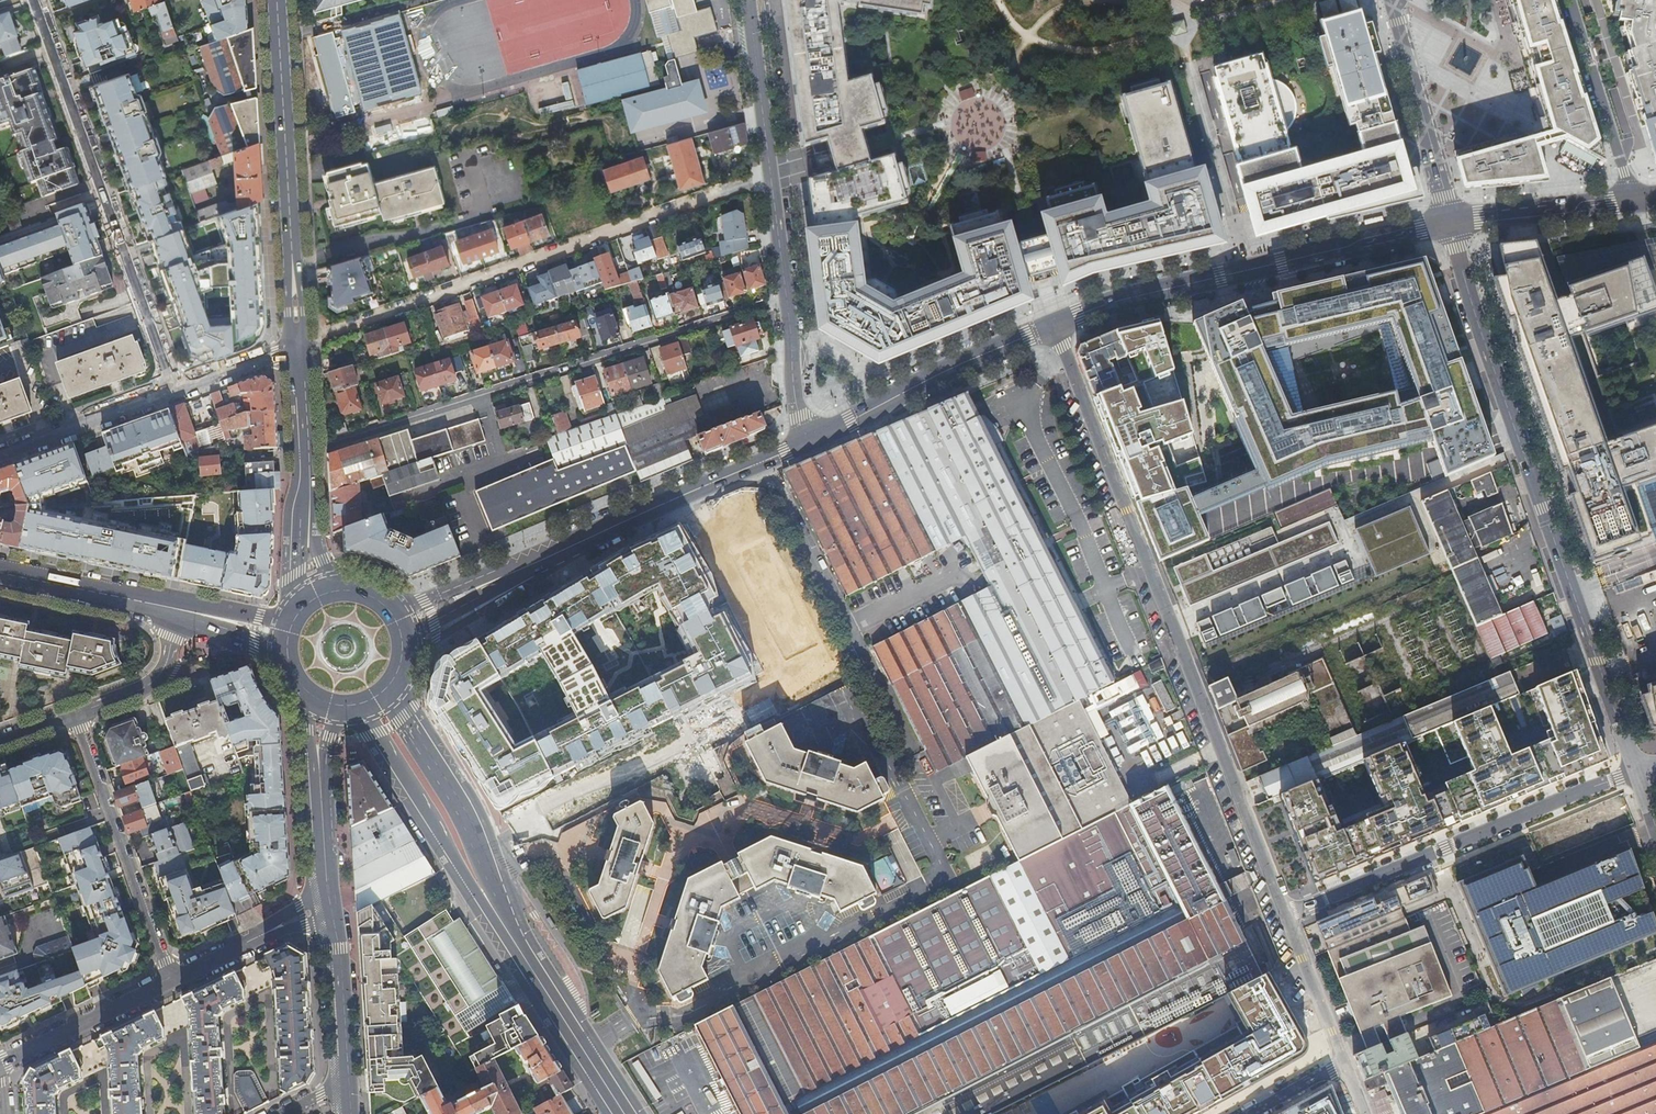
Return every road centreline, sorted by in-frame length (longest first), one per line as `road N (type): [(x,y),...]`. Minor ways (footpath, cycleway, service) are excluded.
road 1 (residential): [(1055,326),(1286,916)]
road 2 (residential): [(1635,773),(1449,223)]
road 3 (residential): [(306,448),(788,300)]
road 4 (residential): [(299,341),(772,178)]
road 5 (residential): [(175,391),(35,0)]
road 6 (residential): [(1635,773),(1286,916)]
road 7 (secondary): [(299,341),(277,0)]
road 8 (residential): [(171,980),(78,714)]
road 9 (secondary): [(802,445),(545,557)]
road 10 (secondary): [(1055,326),(802,445)]
road 11 (secondary): [(626,1113),(485,892)]
road 12 (secondary): [(354,704),(459,875),(485,892)]
road 13 (secondary): [(485,892),(472,840),(389,684)]
road 14 (residential): [(1449,223),(1392,0)]
road 15 (unclassified): [(1188,62),(1251,268)]
road 16 (residential): [(1631,202),(1570,0)]
road 17 (secondary): [(1251,268),(1111,303),(1055,326)]
road 18 (secondary): [(1449,223),(1251,268)]
road 19 (residential): [(0,1063),(171,980)]
road 20 (residential): [(0,453),(175,391)]
road 21 (secondary): [(1631,202),(1449,223)]
road 22 (secondary): [(348,1090),(330,908)]
road 23 (residential): [(751,0),(772,178)]
road 24 (residential): [(171,980),(252,936),(330,908)]
road 25 (secondary): [(402,640),(545,557)]
road 26 (secondary): [(545,557),(390,613)]
road 27 (residential): [(1286,916),(1345,1064)]
road 28 (secondary): [(156,602),(0,573)]
road 29 (residential): [(182,614),(148,685),(78,714)]
road 30 (secondary): [(330,908),(318,756)]
road 31 (residential): [(788,300),(802,445)]
road 32 (secondary): [(293,621),(156,602)]
road 33 (residential): [(300,349),(175,391)]
road 34 (residential): [(772,178),(788,300)]

